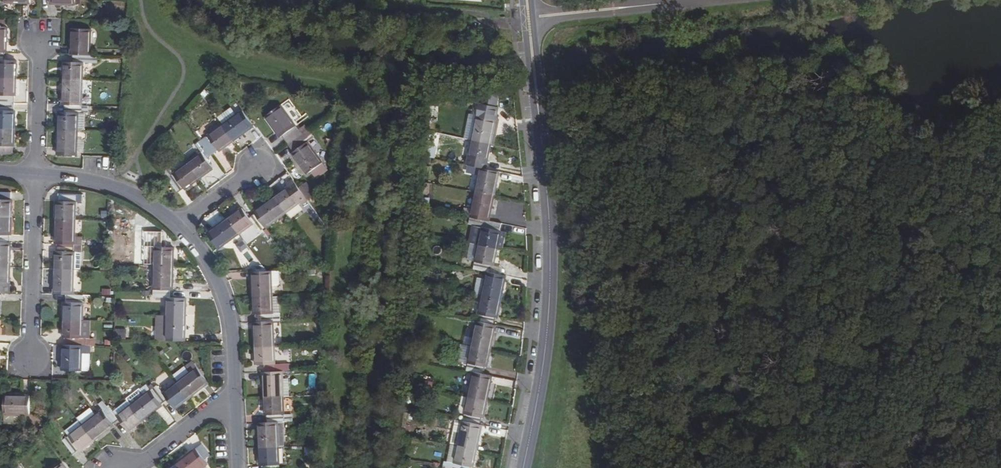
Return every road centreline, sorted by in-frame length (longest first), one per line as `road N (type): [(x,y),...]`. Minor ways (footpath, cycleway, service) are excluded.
road 1 (residential): [(523,467),(550,287),(529,18)]
road 2 (residential): [(235,395),(230,311),(215,273),(178,226)]
road 3 (residential): [(34,175),(28,356)]
road 4 (residential): [(690,0),(529,18)]
road 5 (residential): [(178,226),(118,187),(34,175)]
road 6 (residential): [(37,44),(34,175)]
road 7 (residential): [(235,395),(127,467)]

